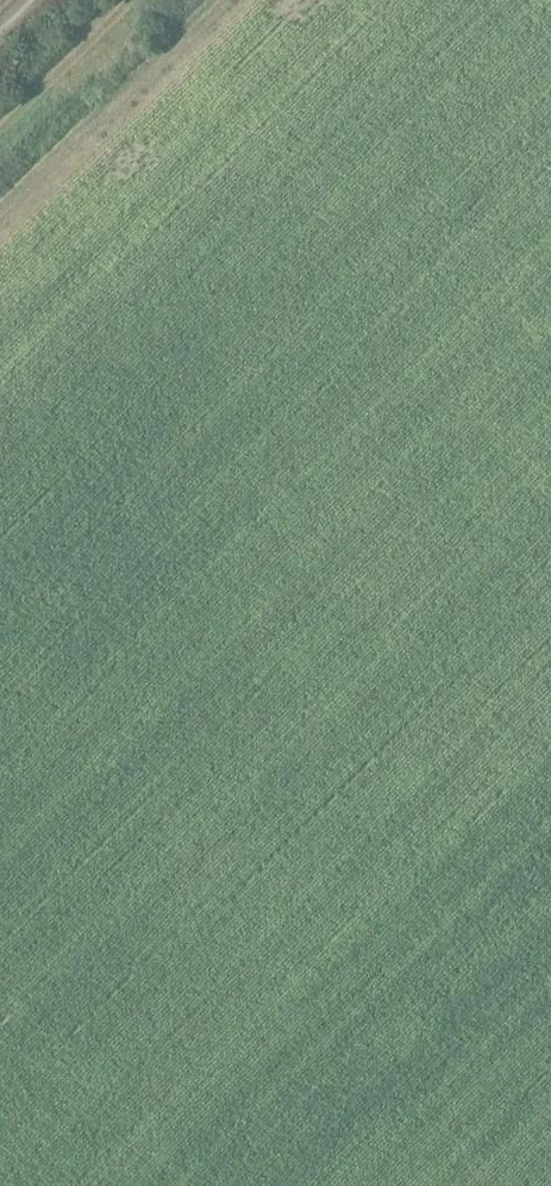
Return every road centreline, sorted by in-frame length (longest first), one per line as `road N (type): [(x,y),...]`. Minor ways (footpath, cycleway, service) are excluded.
road 1 (track): [(132,0),(0,130)]

